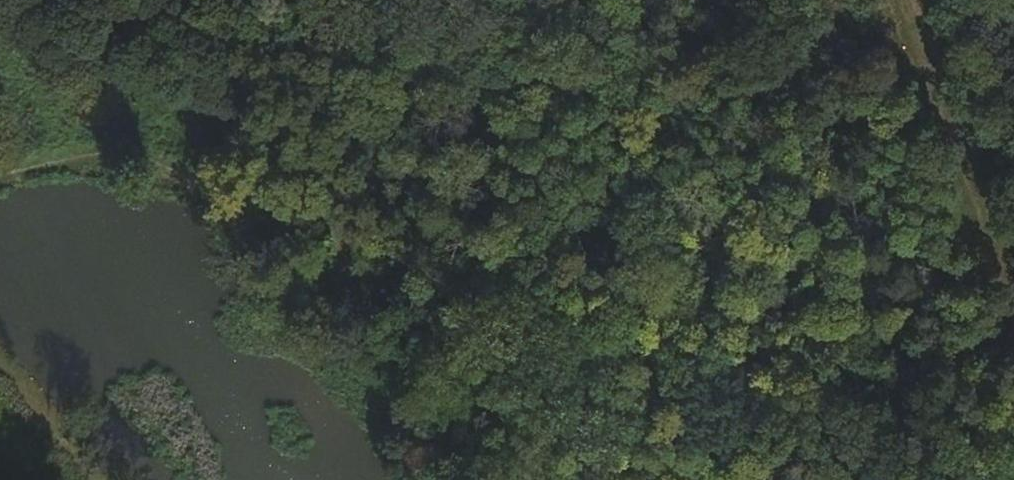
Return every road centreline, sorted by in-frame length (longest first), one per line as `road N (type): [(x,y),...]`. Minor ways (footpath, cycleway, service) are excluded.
road 1 (track): [(197,0),(267,92),(303,159),(759,479)]
road 2 (track): [(835,479),(819,0)]
road 3 (track): [(343,0),(303,159),(522,0)]
road 4 (track): [(898,0),(1013,319)]

